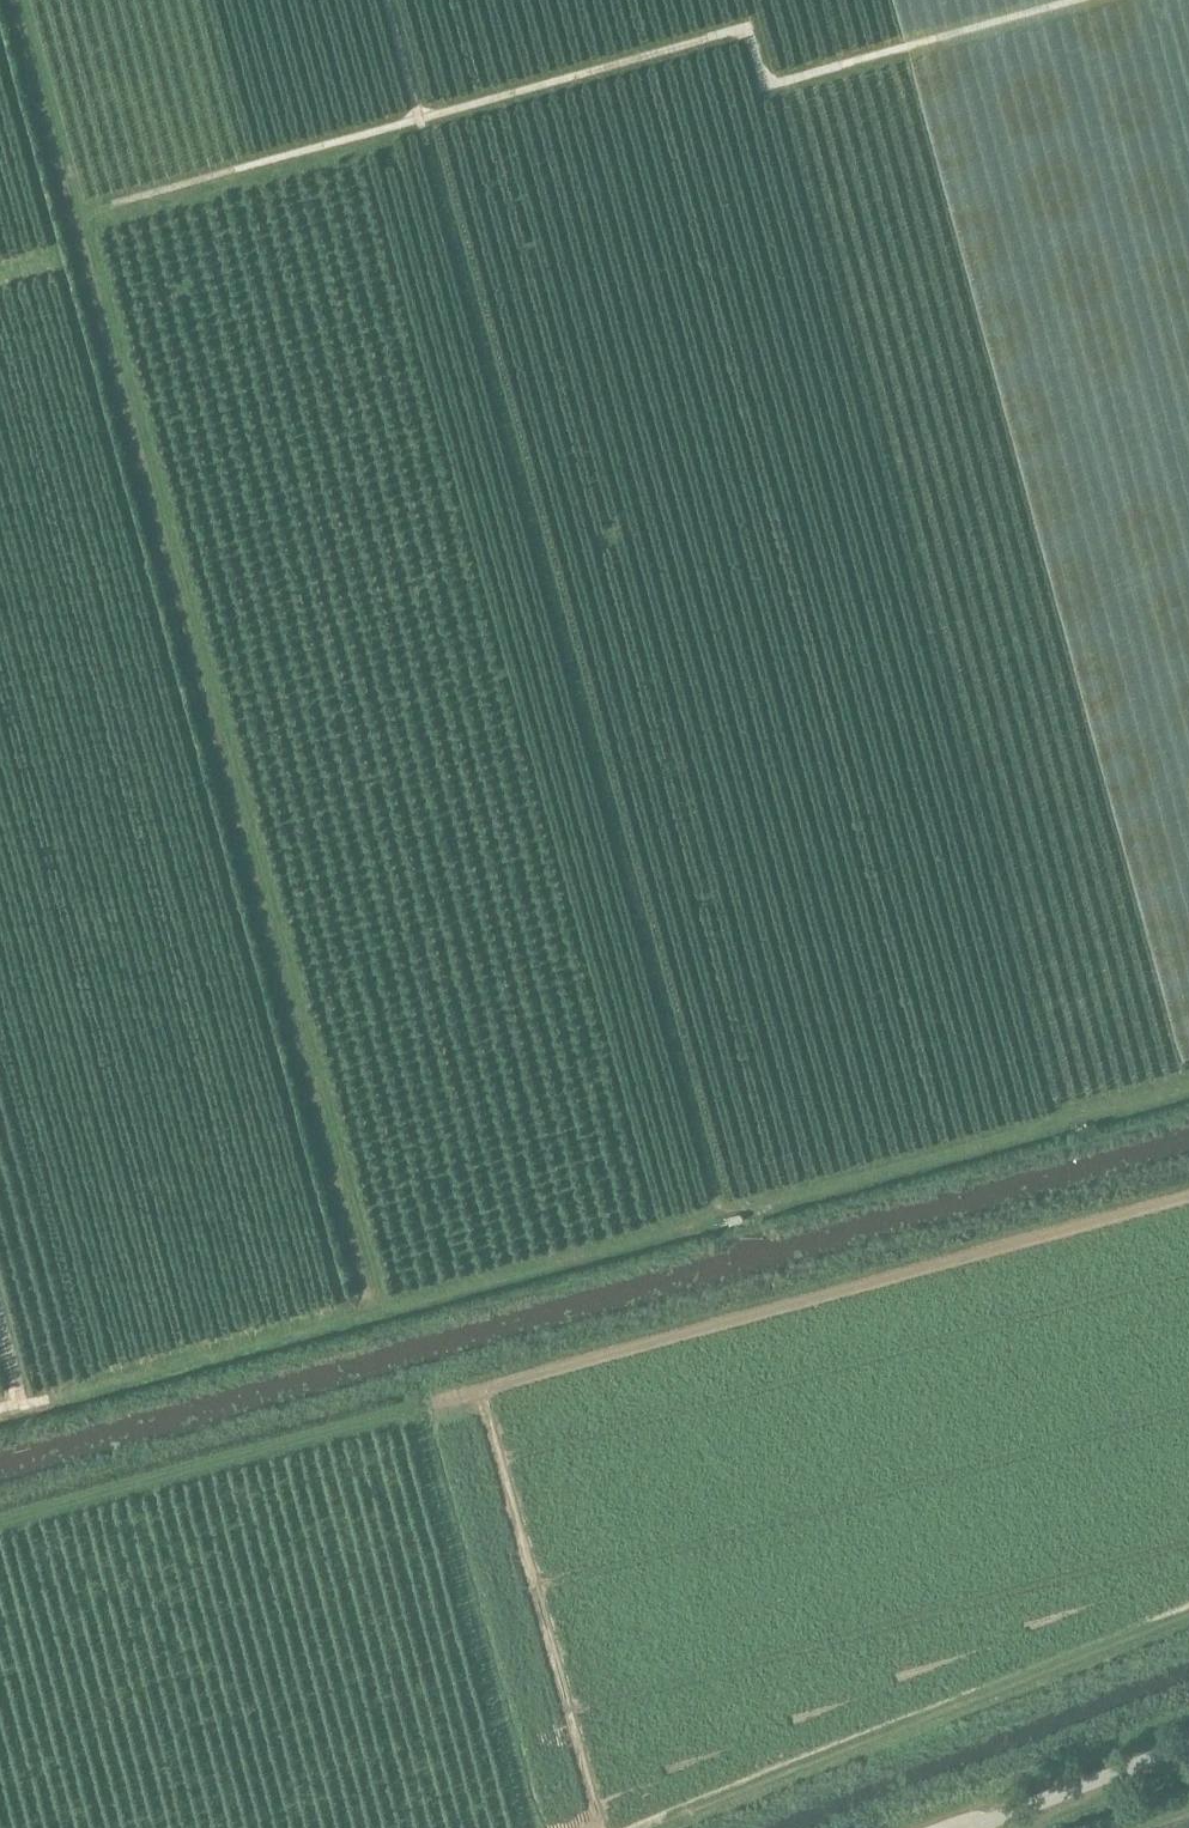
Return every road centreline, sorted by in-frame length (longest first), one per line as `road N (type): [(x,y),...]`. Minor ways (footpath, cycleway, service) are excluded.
road 1 (unclassified): [(969,1827),(1188,1743)]

